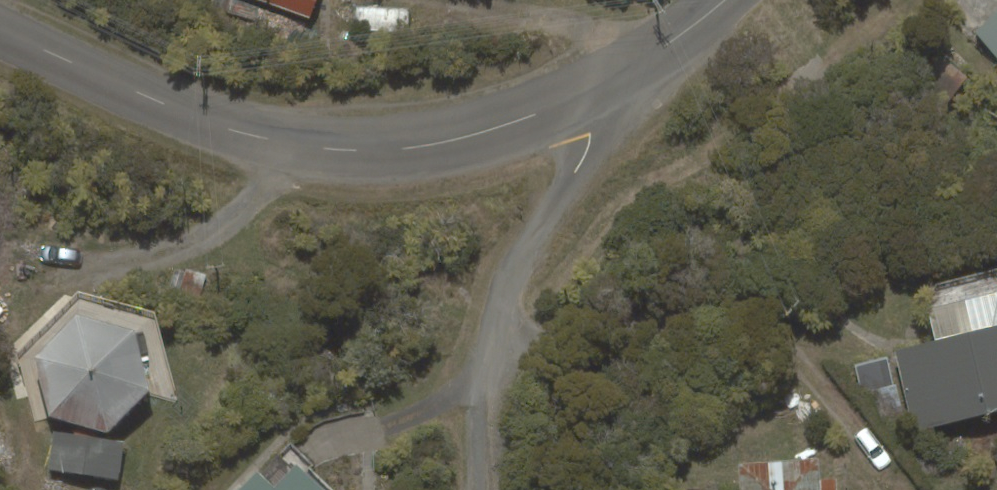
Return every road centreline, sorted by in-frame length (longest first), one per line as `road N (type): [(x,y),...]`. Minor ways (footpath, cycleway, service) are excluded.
road 1 (residential): [(595,91),(424,149),(348,149),(250,130),(131,88),(0,26)]
road 2 (unclassified): [(595,91),(586,142),(507,282),(488,353),(484,489)]
road 3 (residential): [(728,0),(595,91)]

